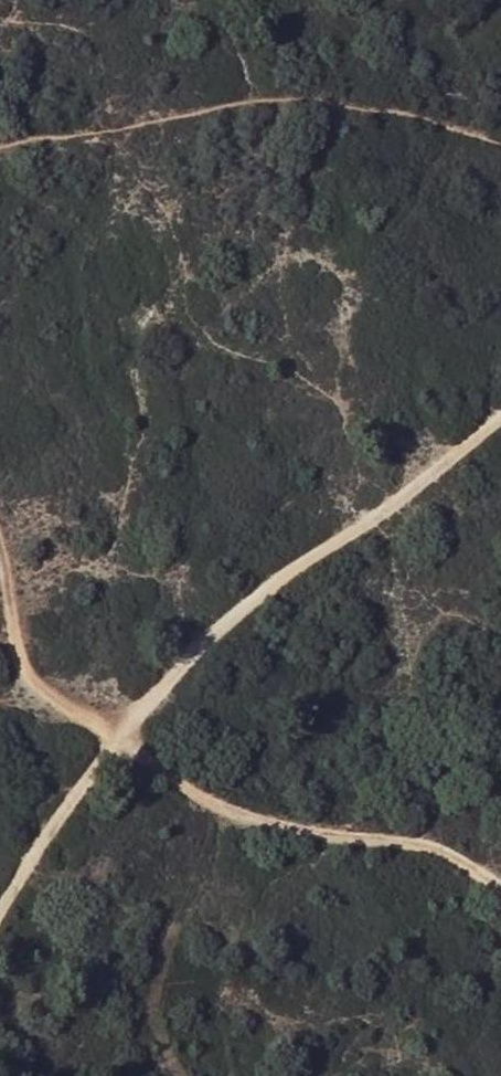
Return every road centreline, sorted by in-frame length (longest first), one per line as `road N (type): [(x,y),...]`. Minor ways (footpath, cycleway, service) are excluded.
road 1 (track): [(500,414),(291,568),(188,655),(103,740),(0,900)]
road 2 (track): [(500,871),(421,829),(282,809),(103,740),(22,666),(0,592)]

